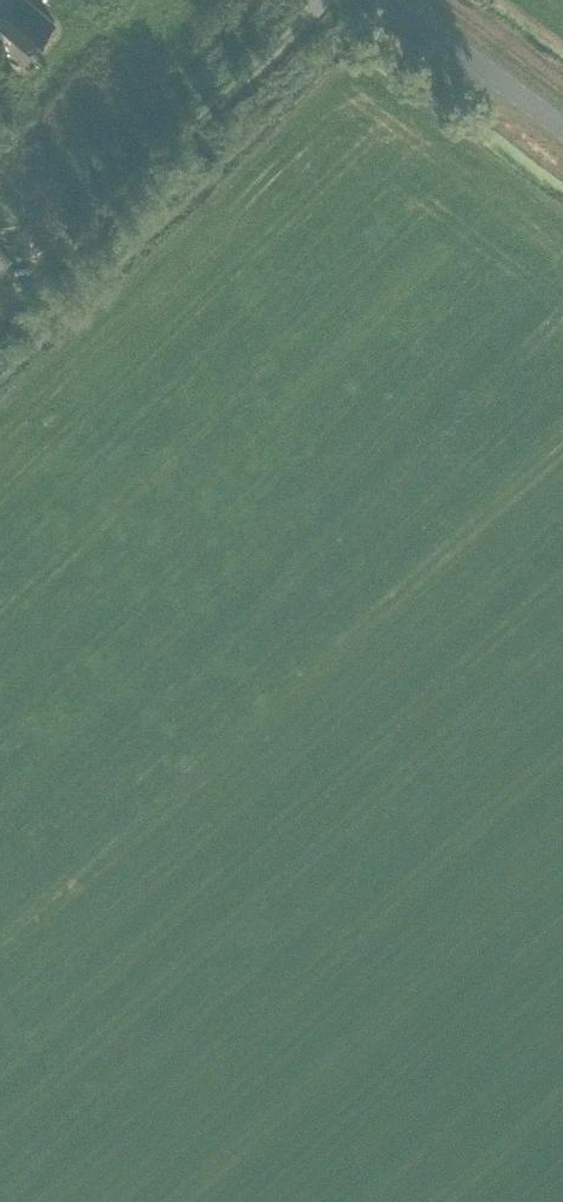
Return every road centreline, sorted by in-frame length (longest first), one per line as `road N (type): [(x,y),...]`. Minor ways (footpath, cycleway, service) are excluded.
road 1 (tertiary): [(562,129),(382,0)]

